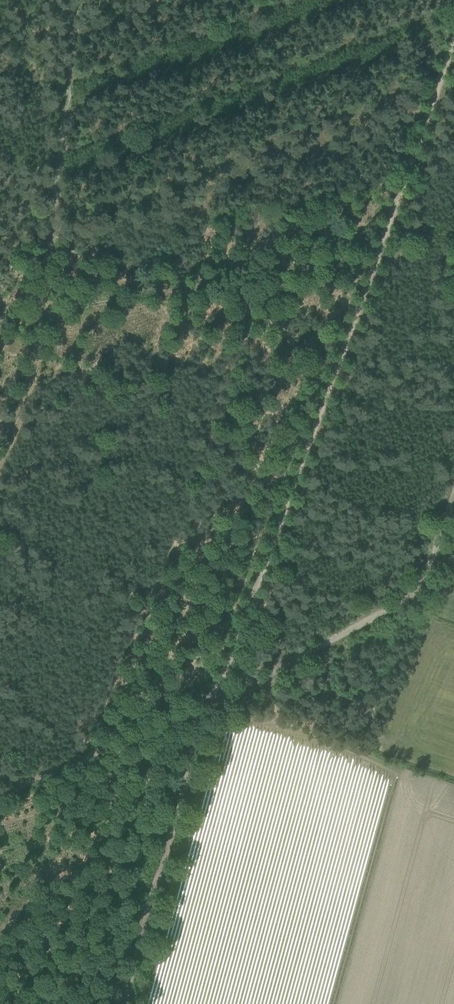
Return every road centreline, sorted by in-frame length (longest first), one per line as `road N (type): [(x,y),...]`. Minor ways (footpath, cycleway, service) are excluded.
road 1 (track): [(377,254),(205,708)]
road 2 (track): [(377,254),(41,315)]
road 3 (track): [(41,315),(78,0)]
road 4 (track): [(205,708),(122,1003)]
road 5 (track): [(453,40),(377,254)]
road 6 (track): [(0,794),(205,708)]
road 7 (track): [(0,456),(24,396),(41,315)]

